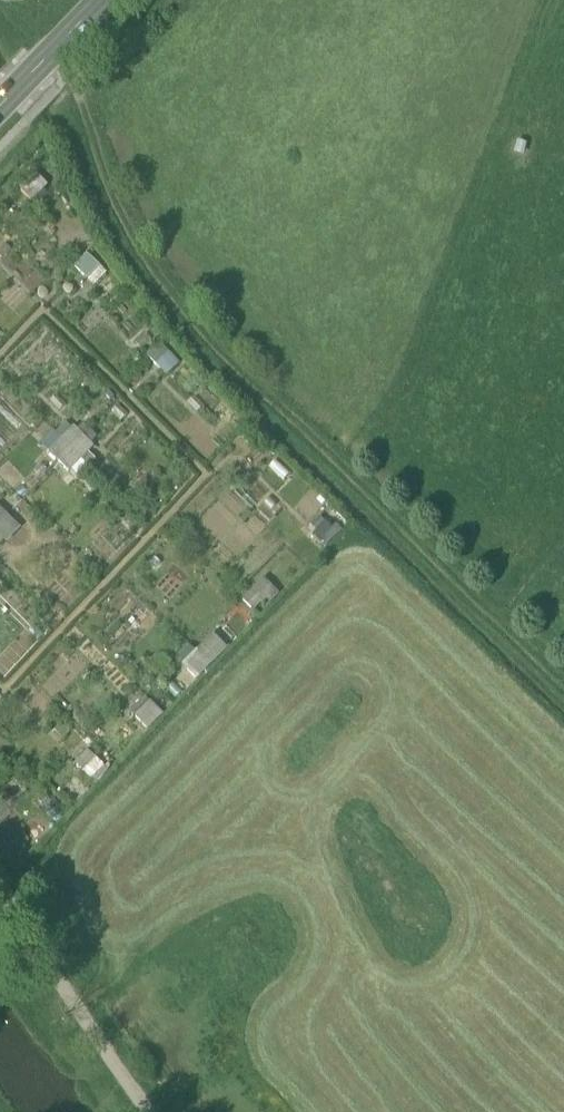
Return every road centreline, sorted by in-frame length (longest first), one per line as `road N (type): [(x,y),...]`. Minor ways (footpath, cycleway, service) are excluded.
road 1 (track): [(563,685),(174,297),(131,232),(55,50)]
road 2 (track): [(138,1111),(0,911)]
road 3 (secondary): [(103,0),(0,108)]

